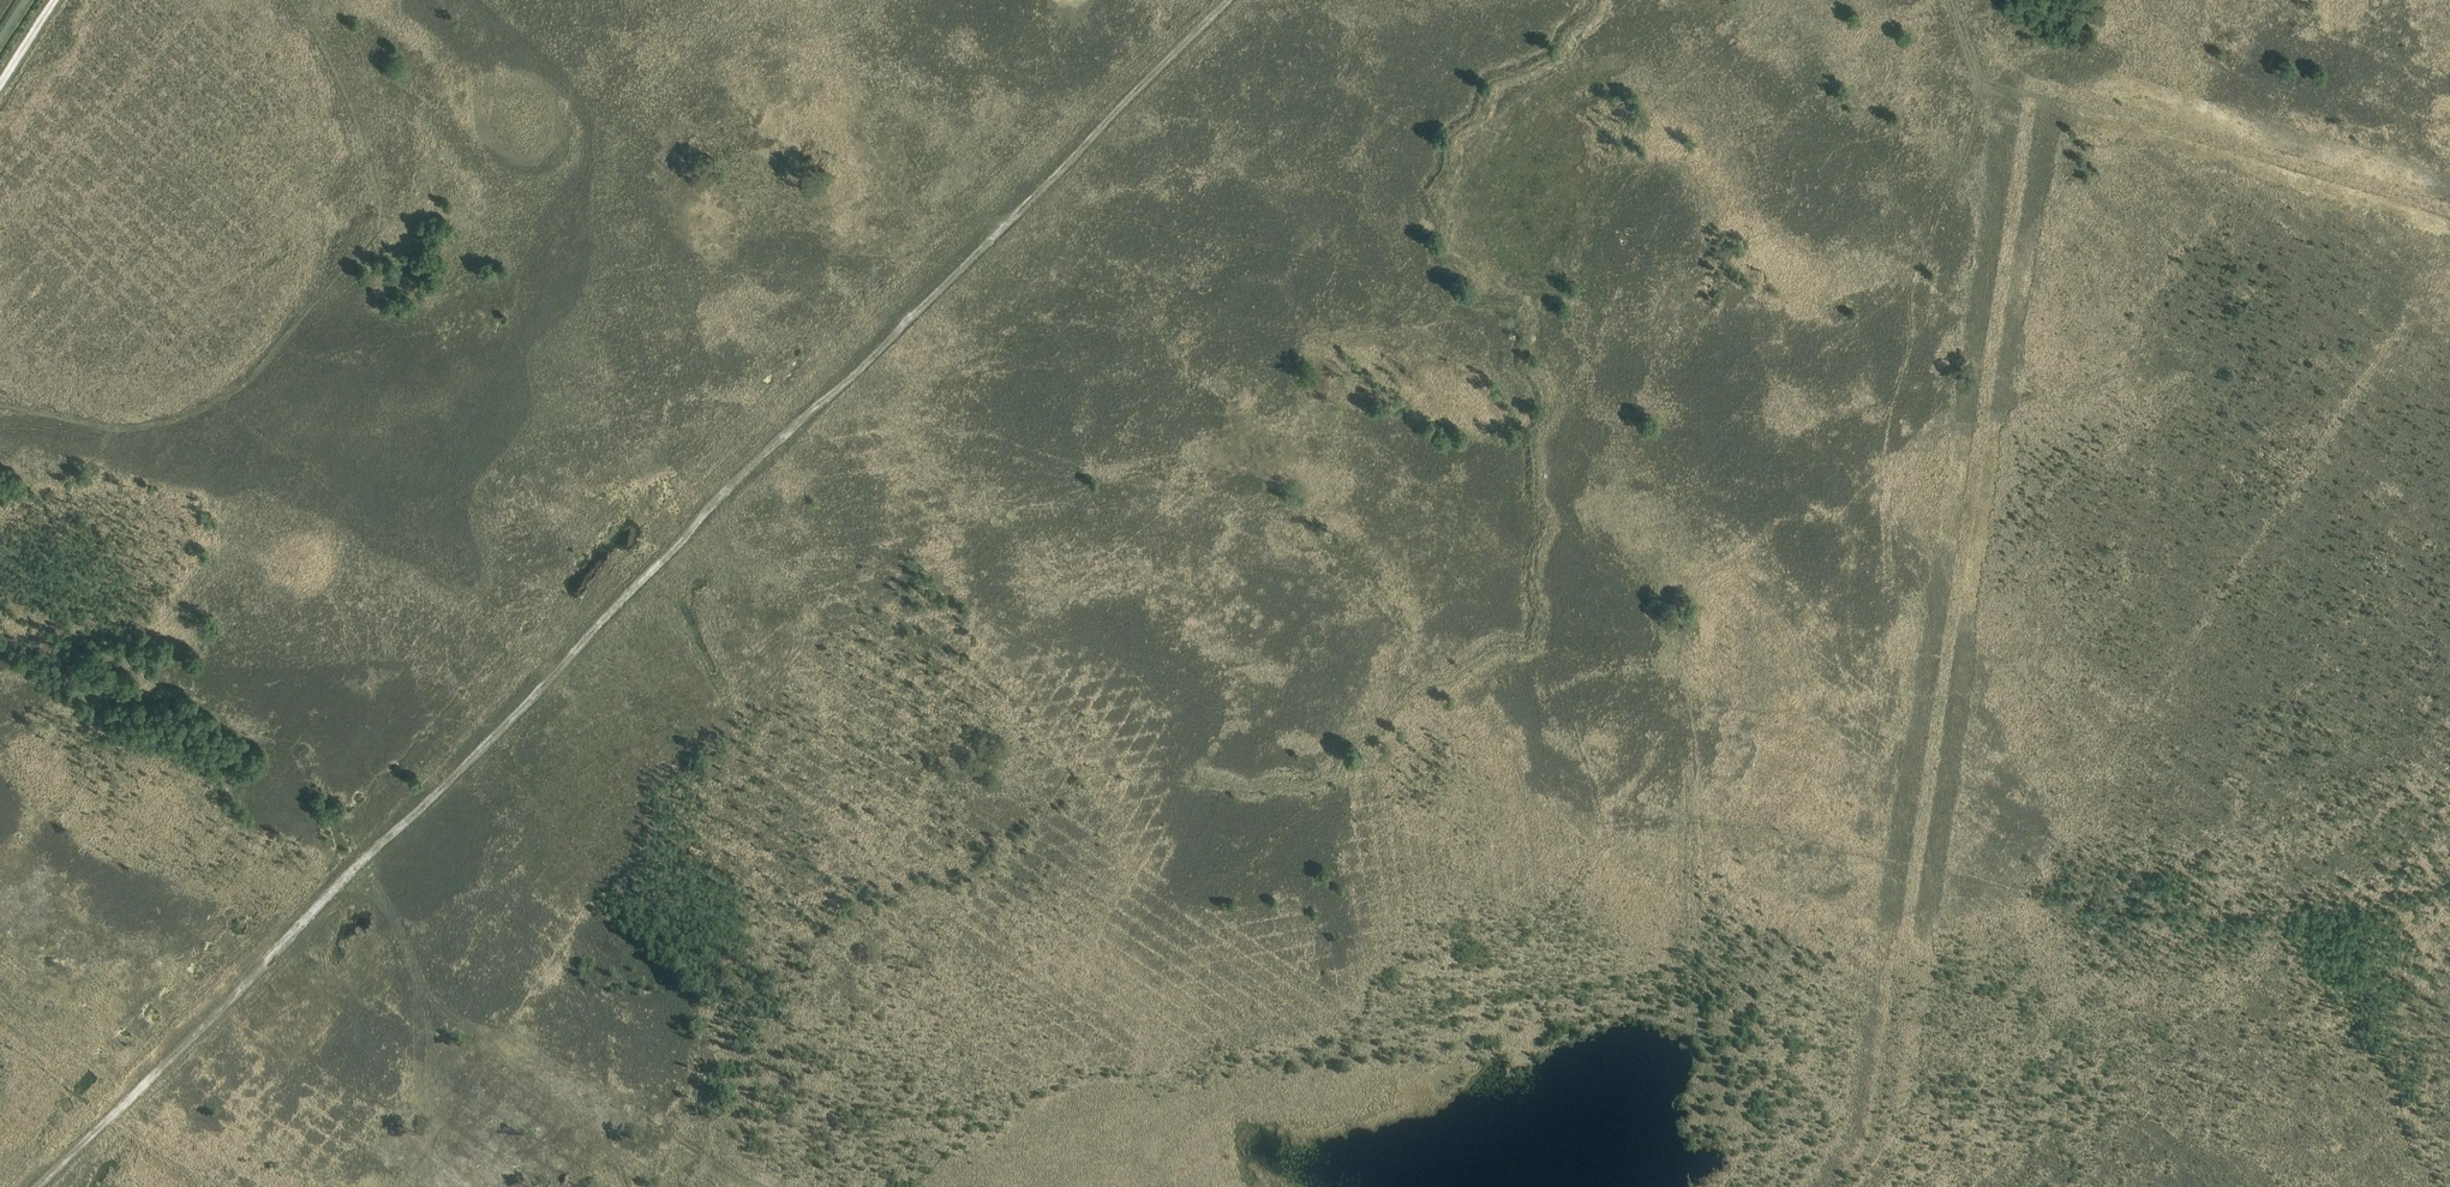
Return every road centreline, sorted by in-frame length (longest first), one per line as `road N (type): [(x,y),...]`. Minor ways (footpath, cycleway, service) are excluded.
road 1 (track): [(37,1186),(547,687),(720,497),(861,371),(1231,0)]

